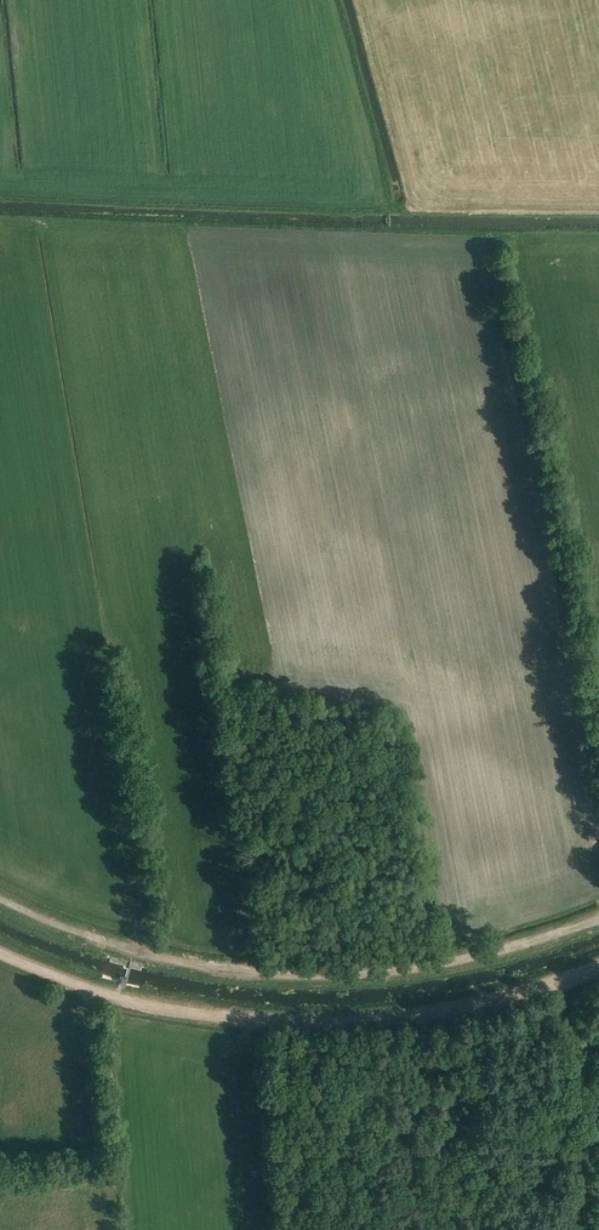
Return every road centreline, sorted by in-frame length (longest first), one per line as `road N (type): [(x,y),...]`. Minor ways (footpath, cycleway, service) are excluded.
road 1 (track): [(0,899),(127,949),(275,976),(419,969),(598,920)]
road 2 (track): [(0,952),(125,999),(321,1022),(489,1002),(598,966)]

